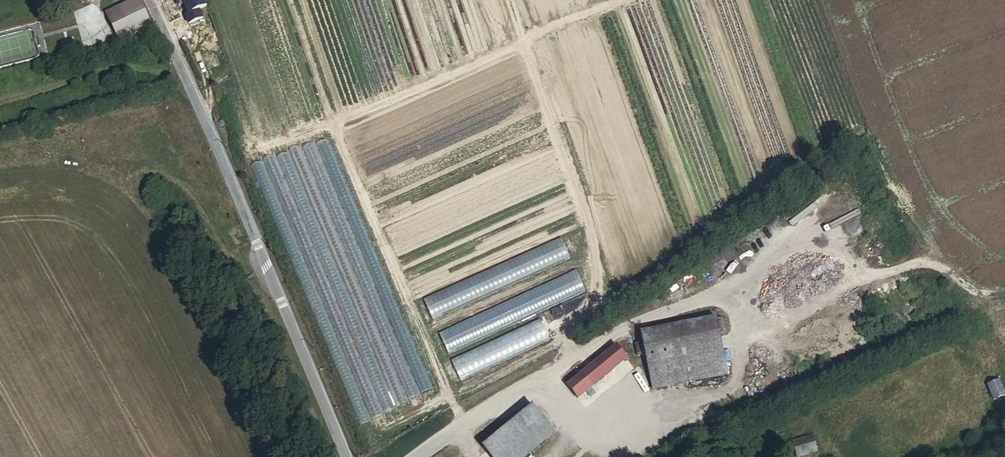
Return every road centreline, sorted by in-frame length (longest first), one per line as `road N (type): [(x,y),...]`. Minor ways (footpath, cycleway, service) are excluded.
road 1 (unclassified): [(344,456),(146,0)]
road 2 (track): [(412,456),(623,331)]

